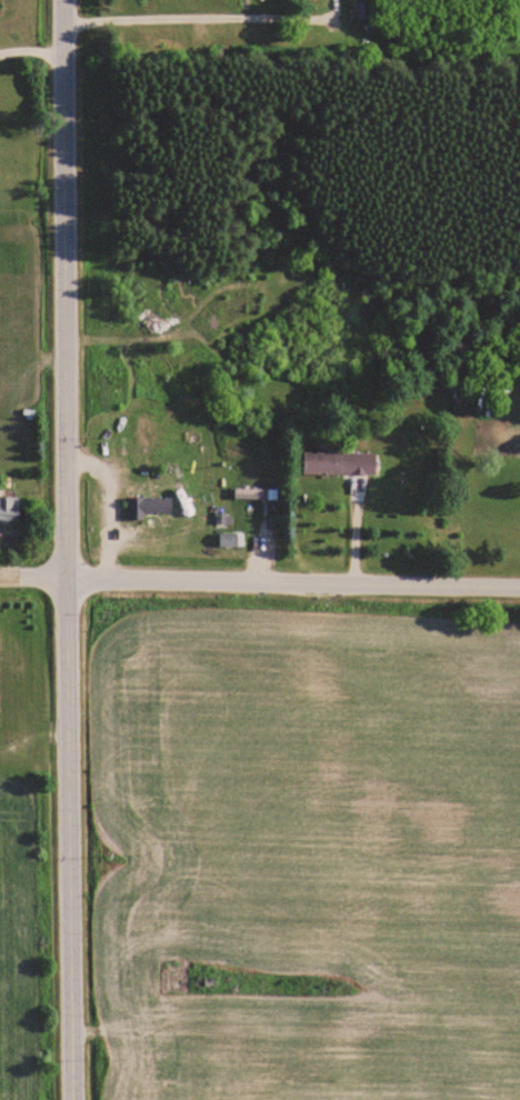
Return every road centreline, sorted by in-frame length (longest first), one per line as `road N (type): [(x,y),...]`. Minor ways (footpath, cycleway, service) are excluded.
road 1 (tertiary): [(73,1099),(64,0)]
road 2 (residential): [(519,585),(0,576)]

